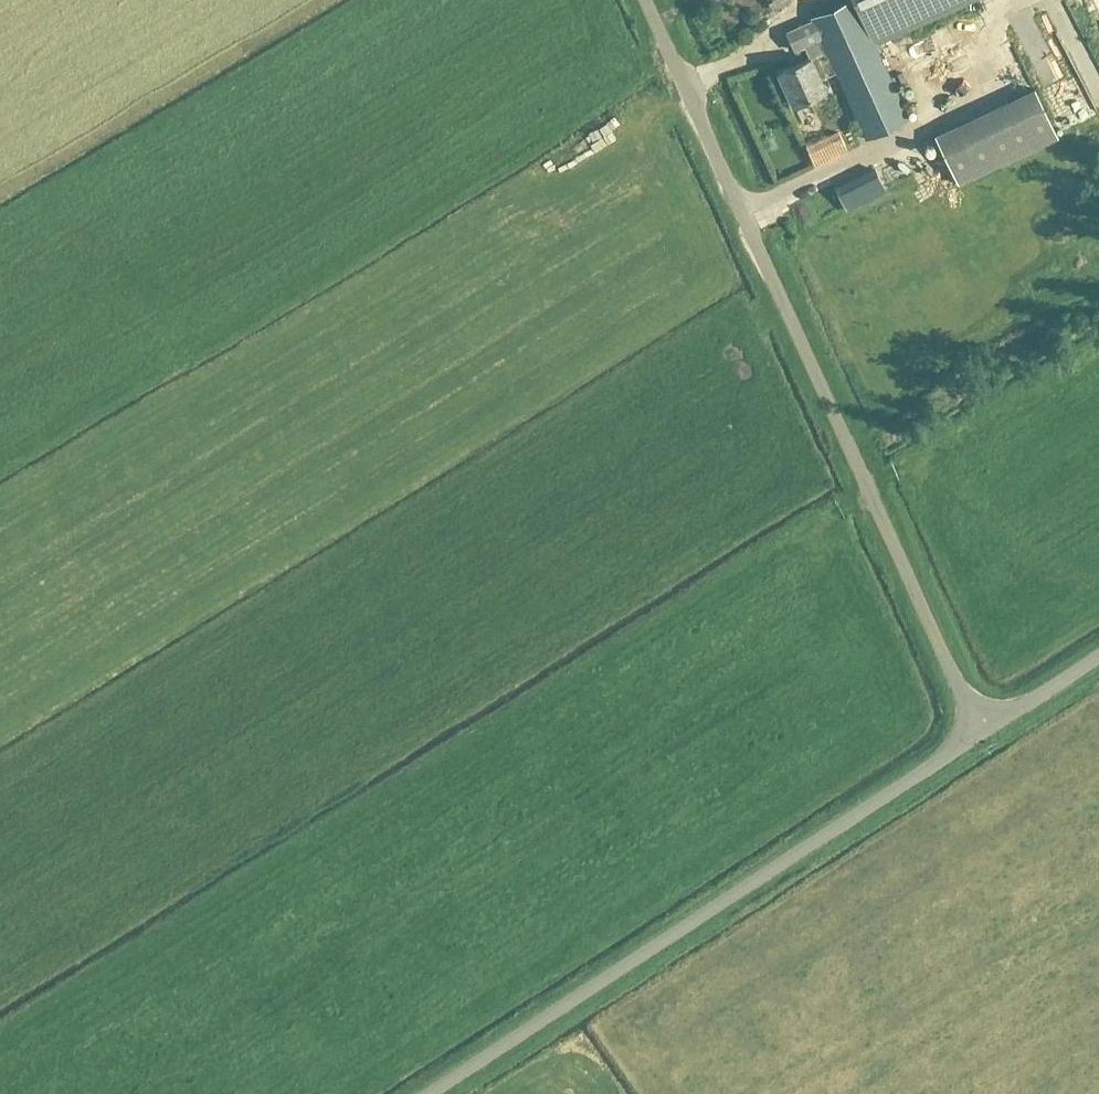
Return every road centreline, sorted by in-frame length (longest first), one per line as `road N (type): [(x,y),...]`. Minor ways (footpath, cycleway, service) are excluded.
road 1 (unclassified): [(980,732),(646,0)]
road 2 (unclassified): [(425,1093),(980,732)]
road 3 (unclassified): [(980,732),(1098,654)]

